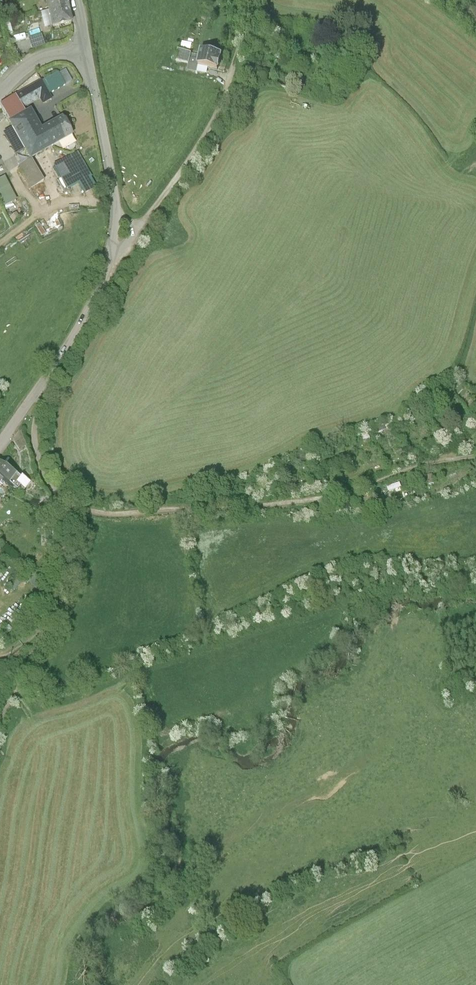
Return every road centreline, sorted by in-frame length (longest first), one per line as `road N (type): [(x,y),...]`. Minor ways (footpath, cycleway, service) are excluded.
road 1 (track): [(475,459),(433,464),(334,503),(256,512),(117,519),(85,517),(61,500)]
road 2 (track): [(0,721),(43,638),(61,567),(61,500)]
road 3 (unclassified): [(0,444),(82,323),(113,251)]
road 4 (residential): [(113,251),(112,188),(86,52)]

